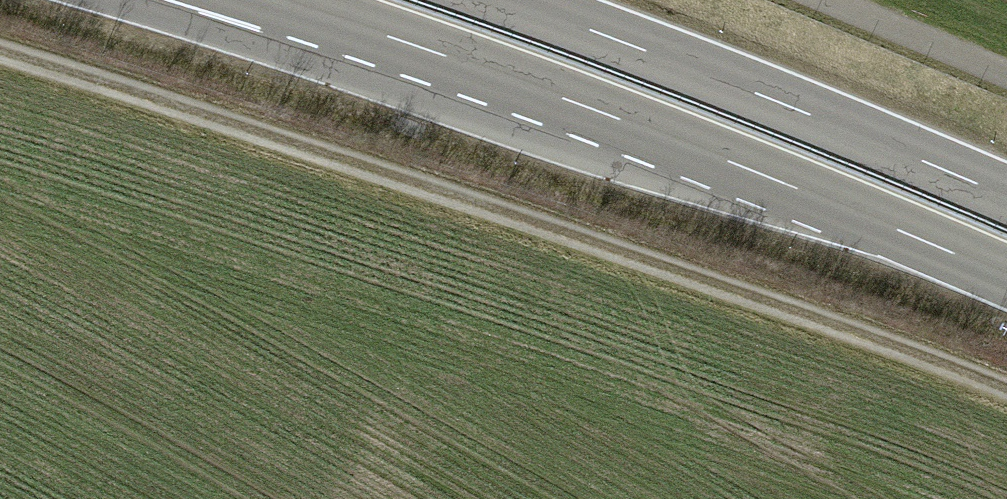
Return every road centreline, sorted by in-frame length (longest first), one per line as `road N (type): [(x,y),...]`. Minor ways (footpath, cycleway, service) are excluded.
road 1 (track): [(1006,390),(534,223),(0,52)]
road 2 (trunk): [(276,0),(621,119),(1006,277)]
road 3 (trunk): [(1006,198),(507,0)]
road 4 (track): [(825,0),(1006,80)]

